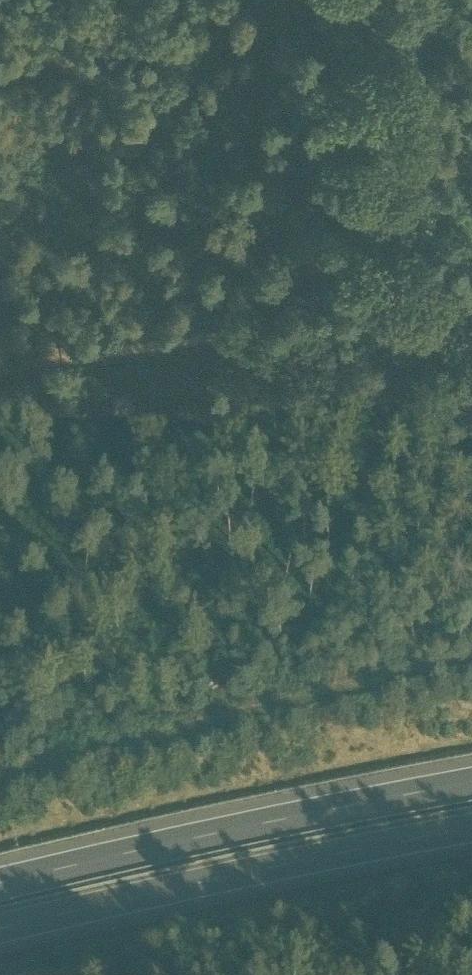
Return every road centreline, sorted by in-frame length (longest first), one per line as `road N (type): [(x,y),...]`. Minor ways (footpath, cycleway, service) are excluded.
road 1 (motorway): [(471,771),(0,877)]
road 2 (motorway): [(0,922),(471,817)]
road 3 (track): [(418,302),(0,371)]

